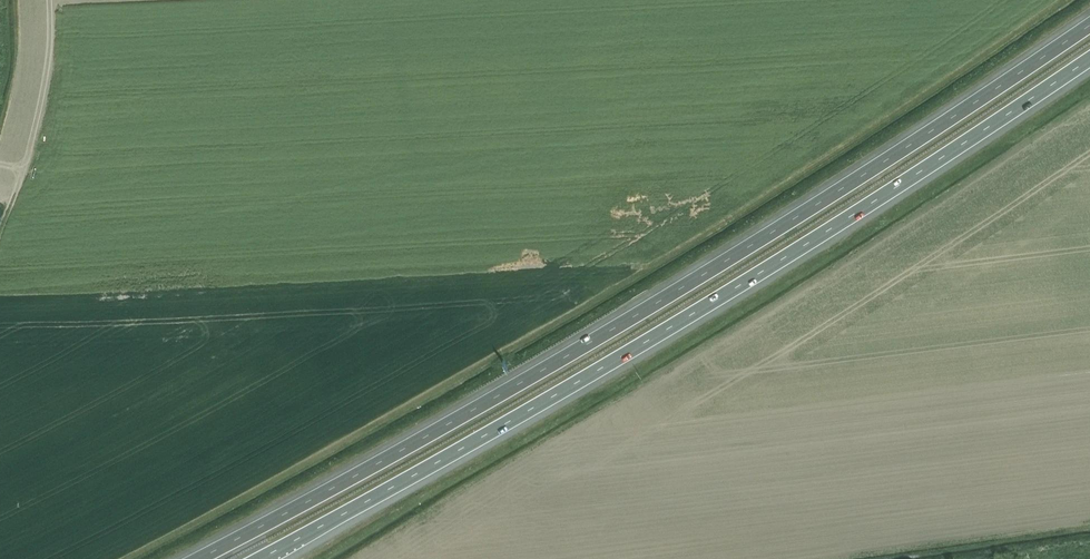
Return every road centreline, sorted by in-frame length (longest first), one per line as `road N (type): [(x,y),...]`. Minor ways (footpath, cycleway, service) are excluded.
road 1 (motorway): [(1089,25),(742,250),(473,411),(199,558)]
road 2 (motorway): [(261,558),(755,276),(1089,60)]

